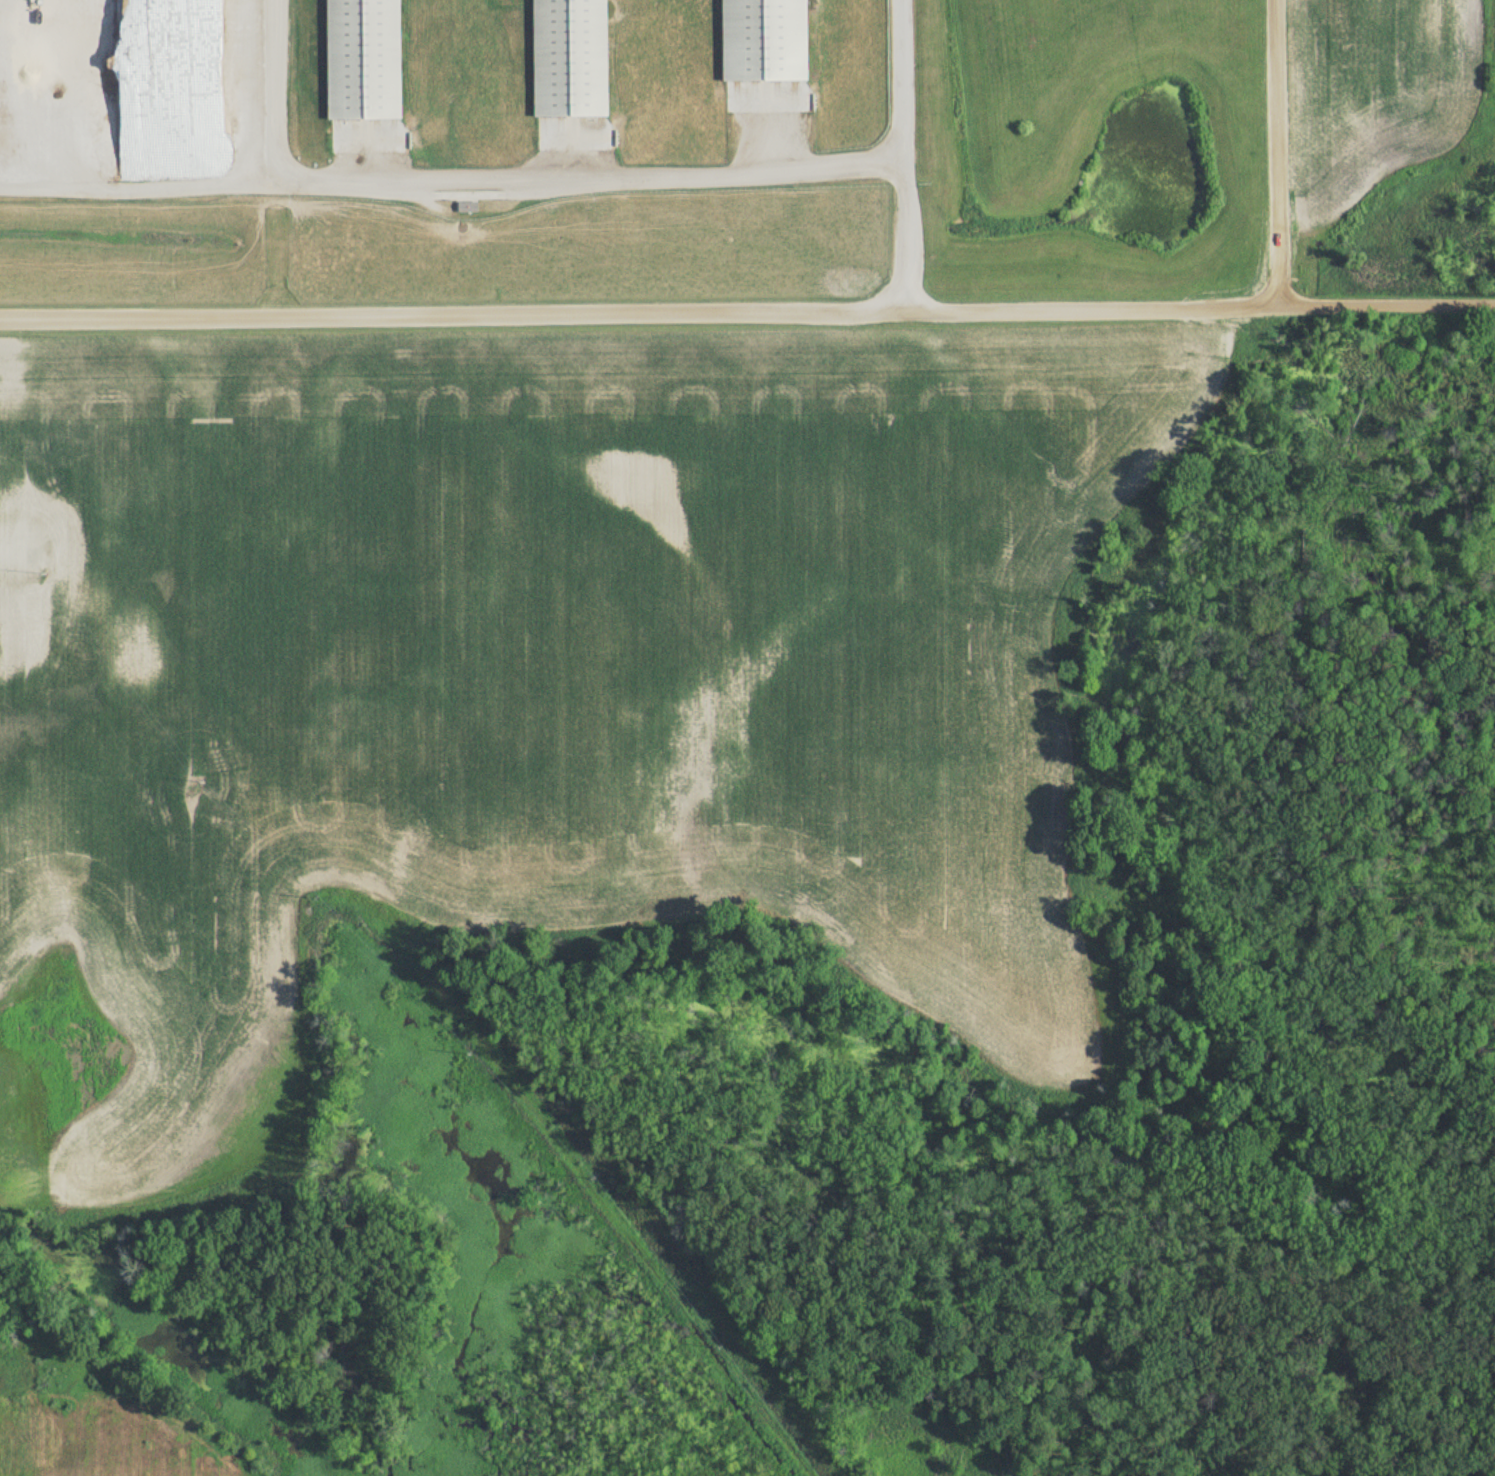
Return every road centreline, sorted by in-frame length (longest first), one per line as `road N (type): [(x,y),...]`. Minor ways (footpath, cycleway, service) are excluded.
road 1 (residential): [(1494,307),(0,318)]
road 2 (residential): [(1285,308),(1276,0)]

